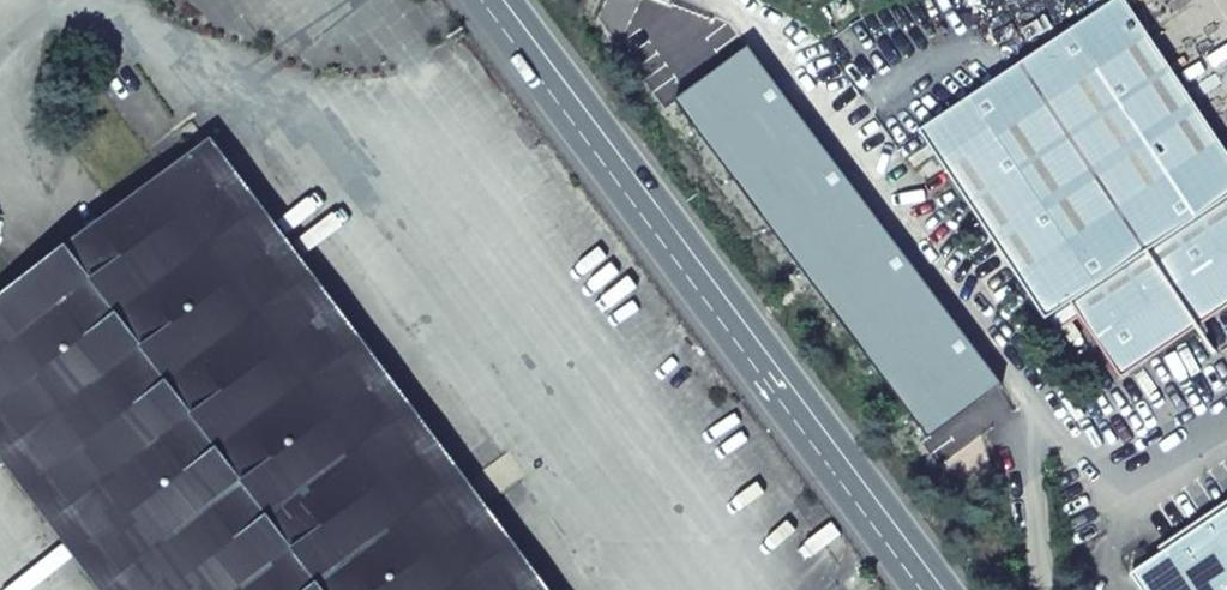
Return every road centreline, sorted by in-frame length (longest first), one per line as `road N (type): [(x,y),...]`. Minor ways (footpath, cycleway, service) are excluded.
road 1 (secondary): [(953,589),(512,0)]
road 2 (secondary): [(482,0),(922,589)]

